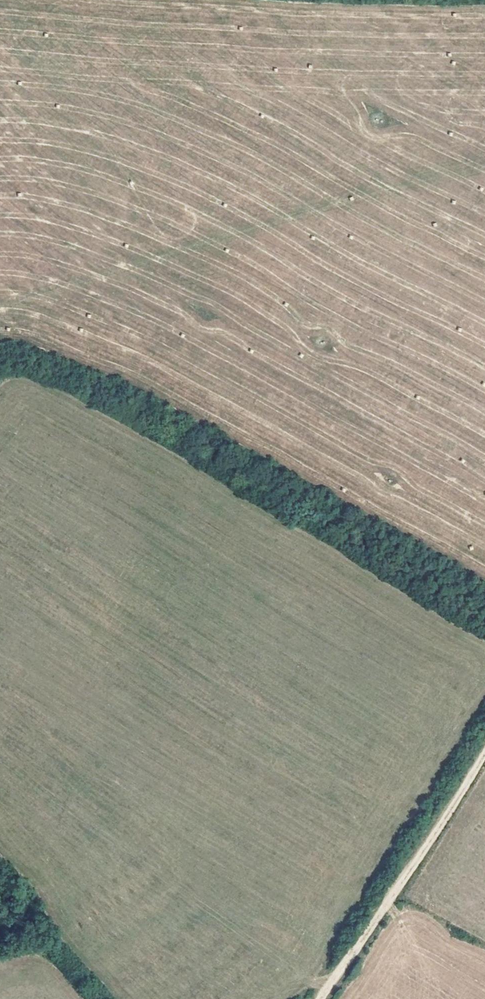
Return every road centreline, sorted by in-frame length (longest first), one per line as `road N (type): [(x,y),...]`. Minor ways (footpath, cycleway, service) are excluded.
road 1 (track): [(484,752),(320,998)]

